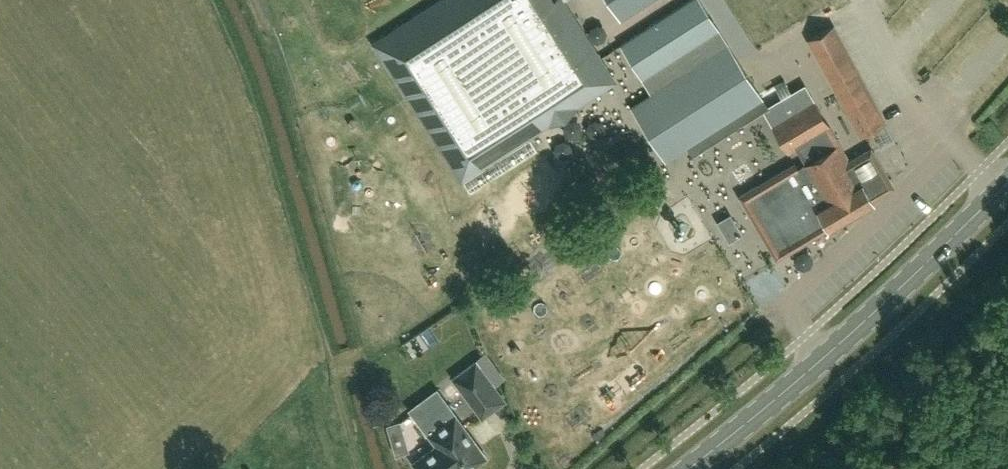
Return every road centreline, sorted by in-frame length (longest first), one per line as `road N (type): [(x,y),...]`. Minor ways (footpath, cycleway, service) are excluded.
road 1 (primary): [(687,468),(828,354),(1007,179)]

